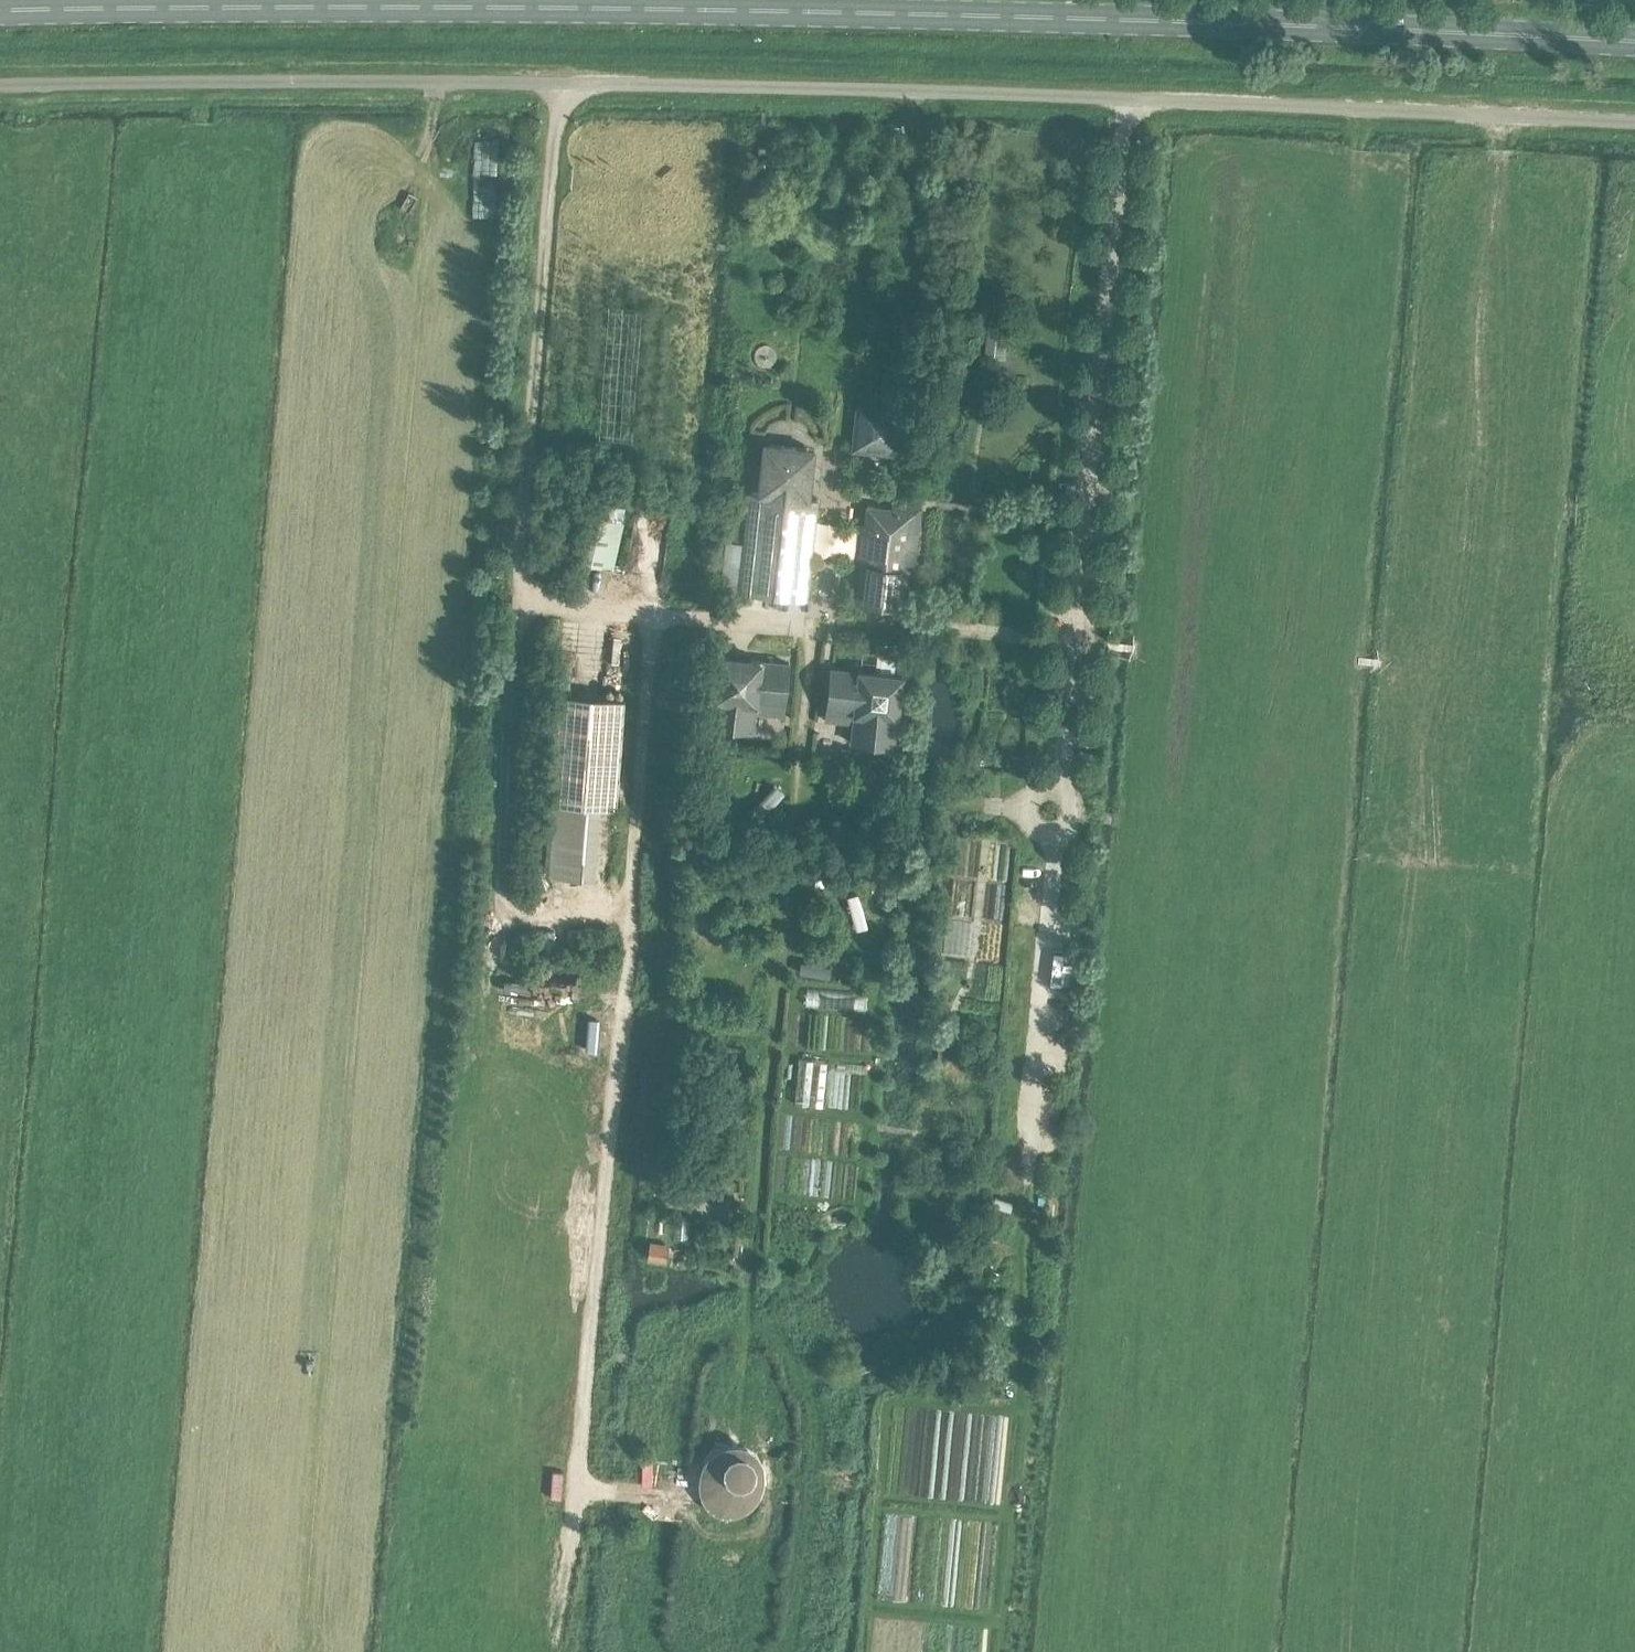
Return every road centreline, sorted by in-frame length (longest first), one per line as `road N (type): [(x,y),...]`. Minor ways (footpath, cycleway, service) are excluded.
road 1 (unclassified): [(1634,128),(936,93),(208,81),(0,87)]
road 2 (secondary): [(0,11),(991,15),(1634,40)]
road 3 (track): [(560,1651),(635,840),(667,620)]
road 4 (track): [(852,465),(843,440),(856,390),(908,300),(923,137),(936,93)]
road 5 (track): [(789,987),(805,765)]

